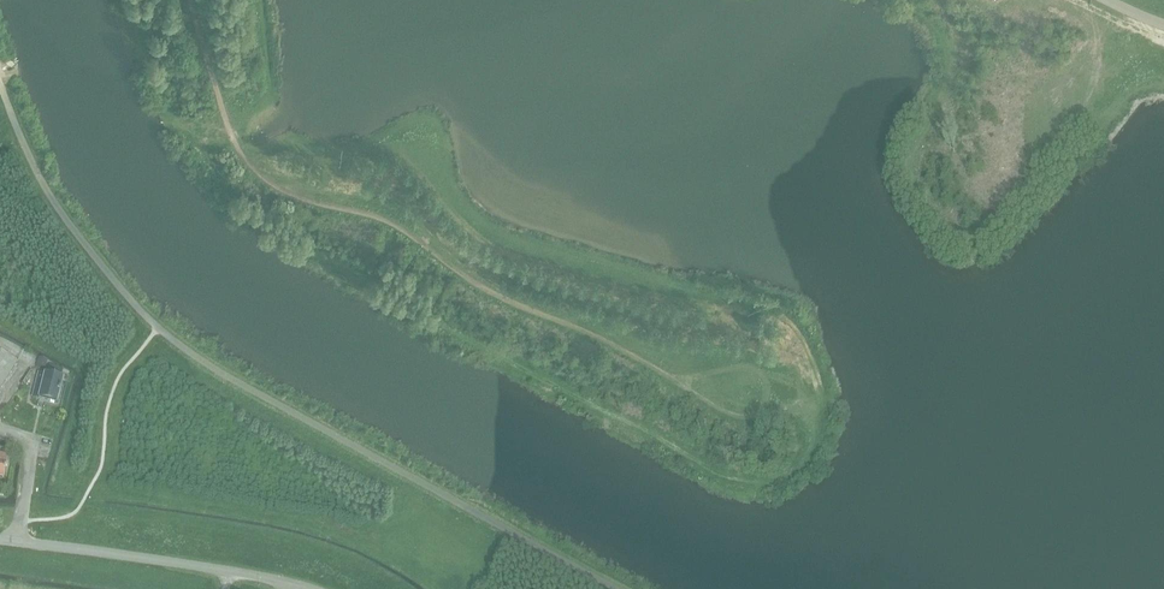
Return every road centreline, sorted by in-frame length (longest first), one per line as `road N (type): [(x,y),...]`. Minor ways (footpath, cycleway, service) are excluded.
road 1 (unclassified): [(310,588),(0,539)]

